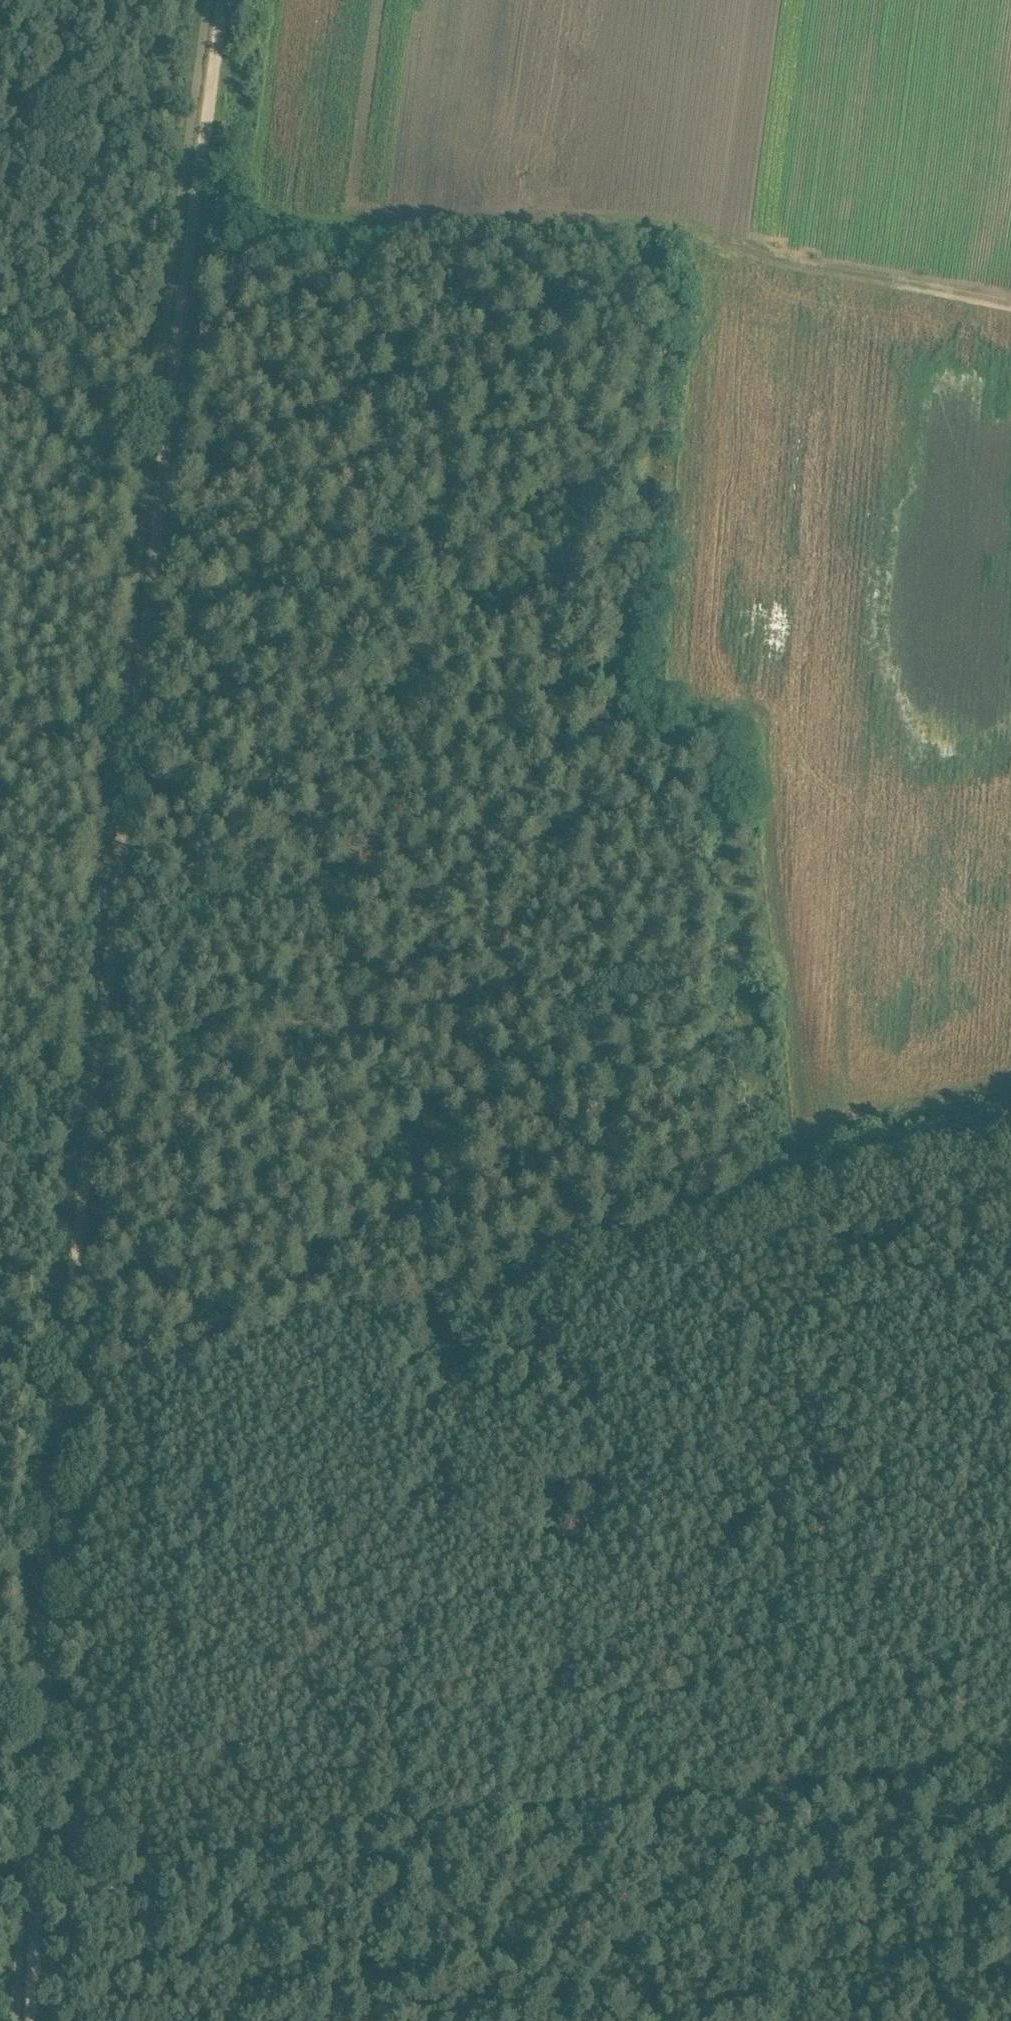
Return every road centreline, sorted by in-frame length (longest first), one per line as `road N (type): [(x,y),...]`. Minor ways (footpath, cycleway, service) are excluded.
road 1 (track): [(33,1966),(65,1351),(133,758)]
road 2 (track): [(133,758),(223,0)]

